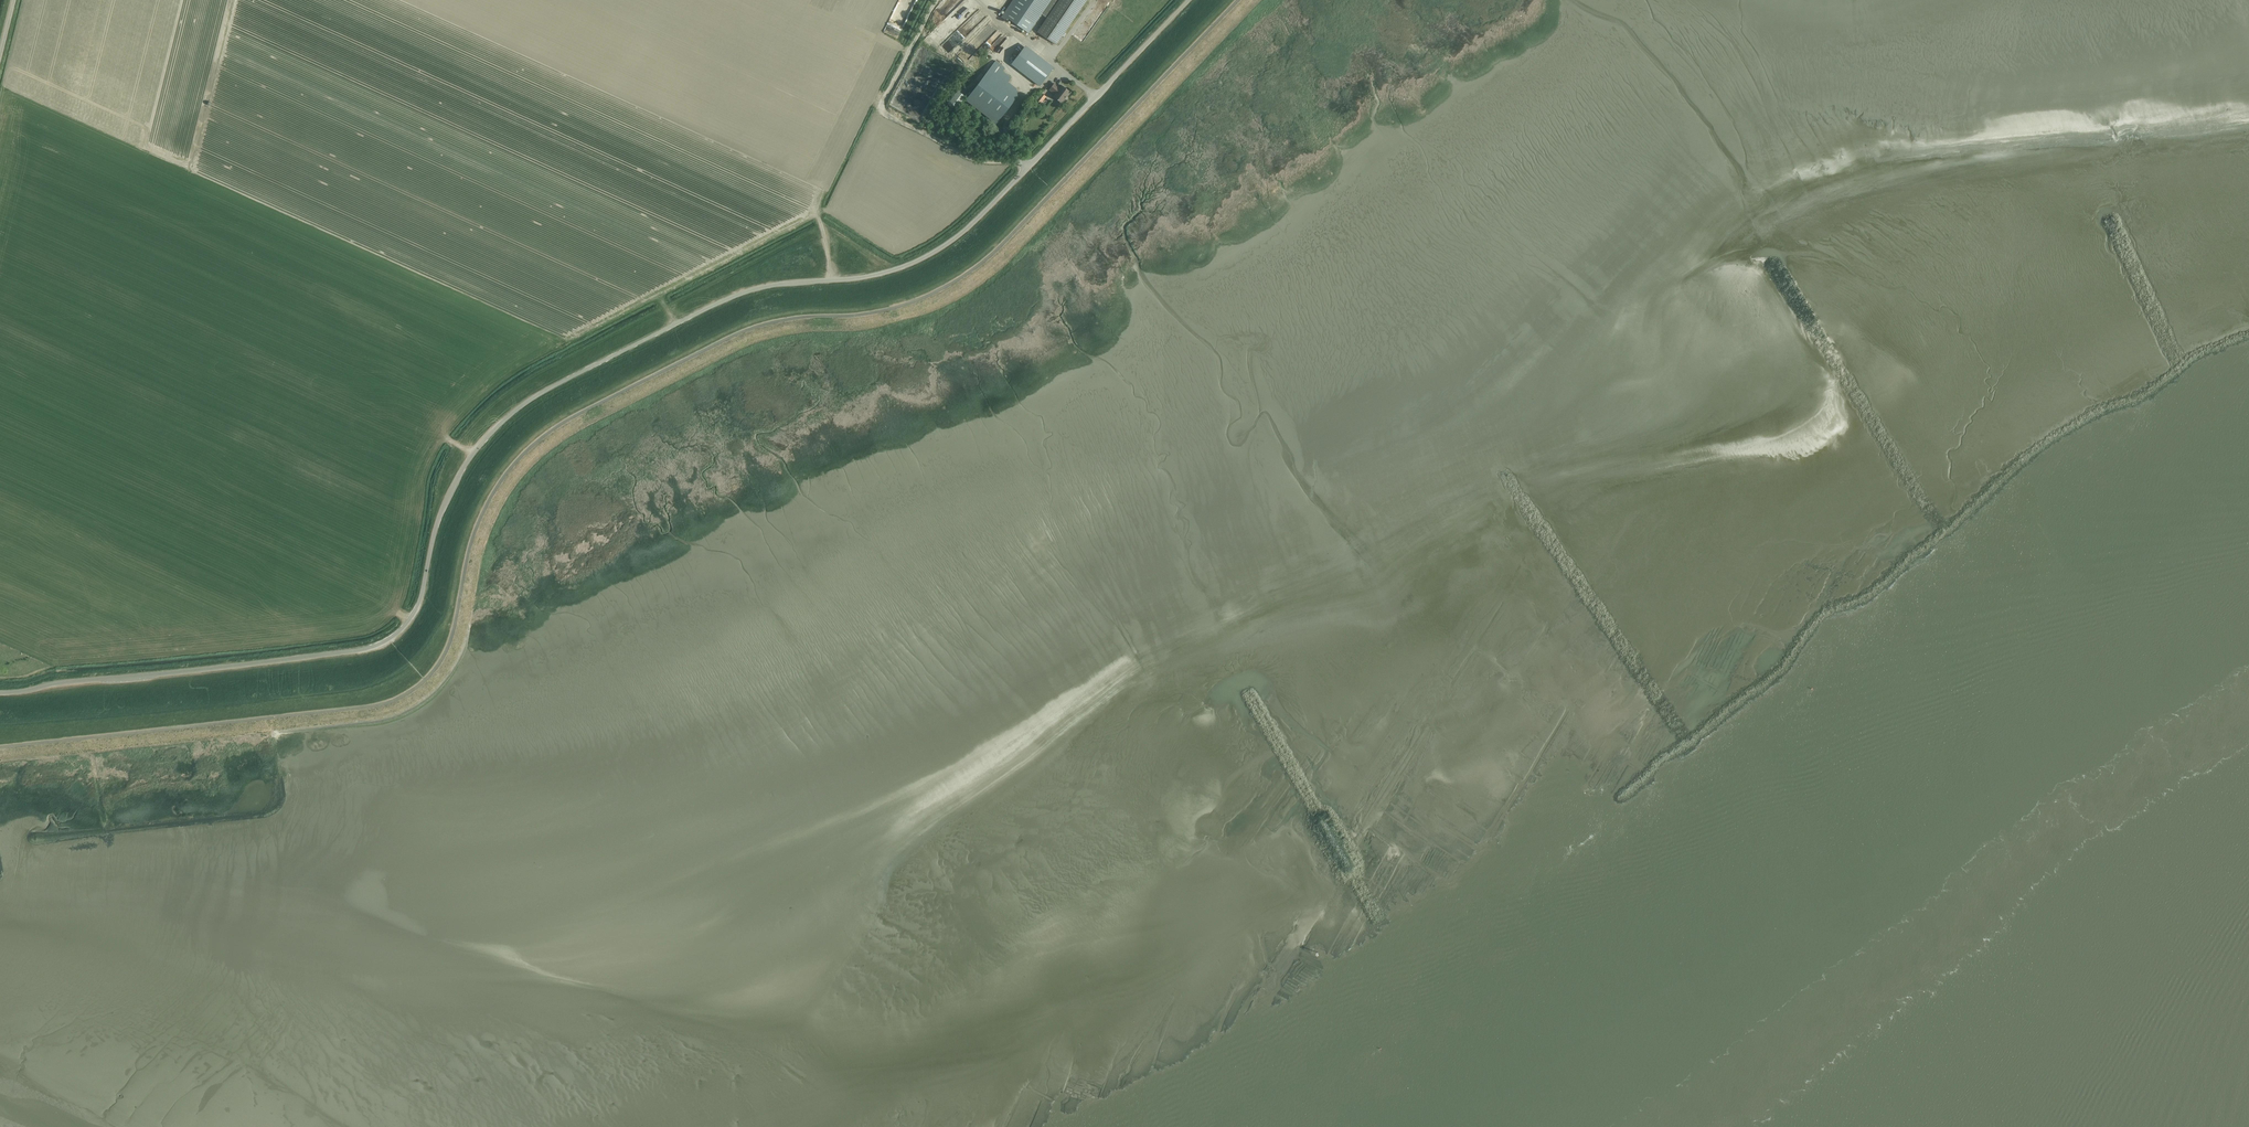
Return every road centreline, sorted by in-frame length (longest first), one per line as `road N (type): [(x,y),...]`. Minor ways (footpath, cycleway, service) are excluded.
road 1 (unclassified): [(0,693),(381,644),(419,604),(458,478),(516,411),(742,293),(877,274),(947,244),(1188,0)]
road 2 (track): [(1028,167),(973,159),(880,109),(937,0)]

